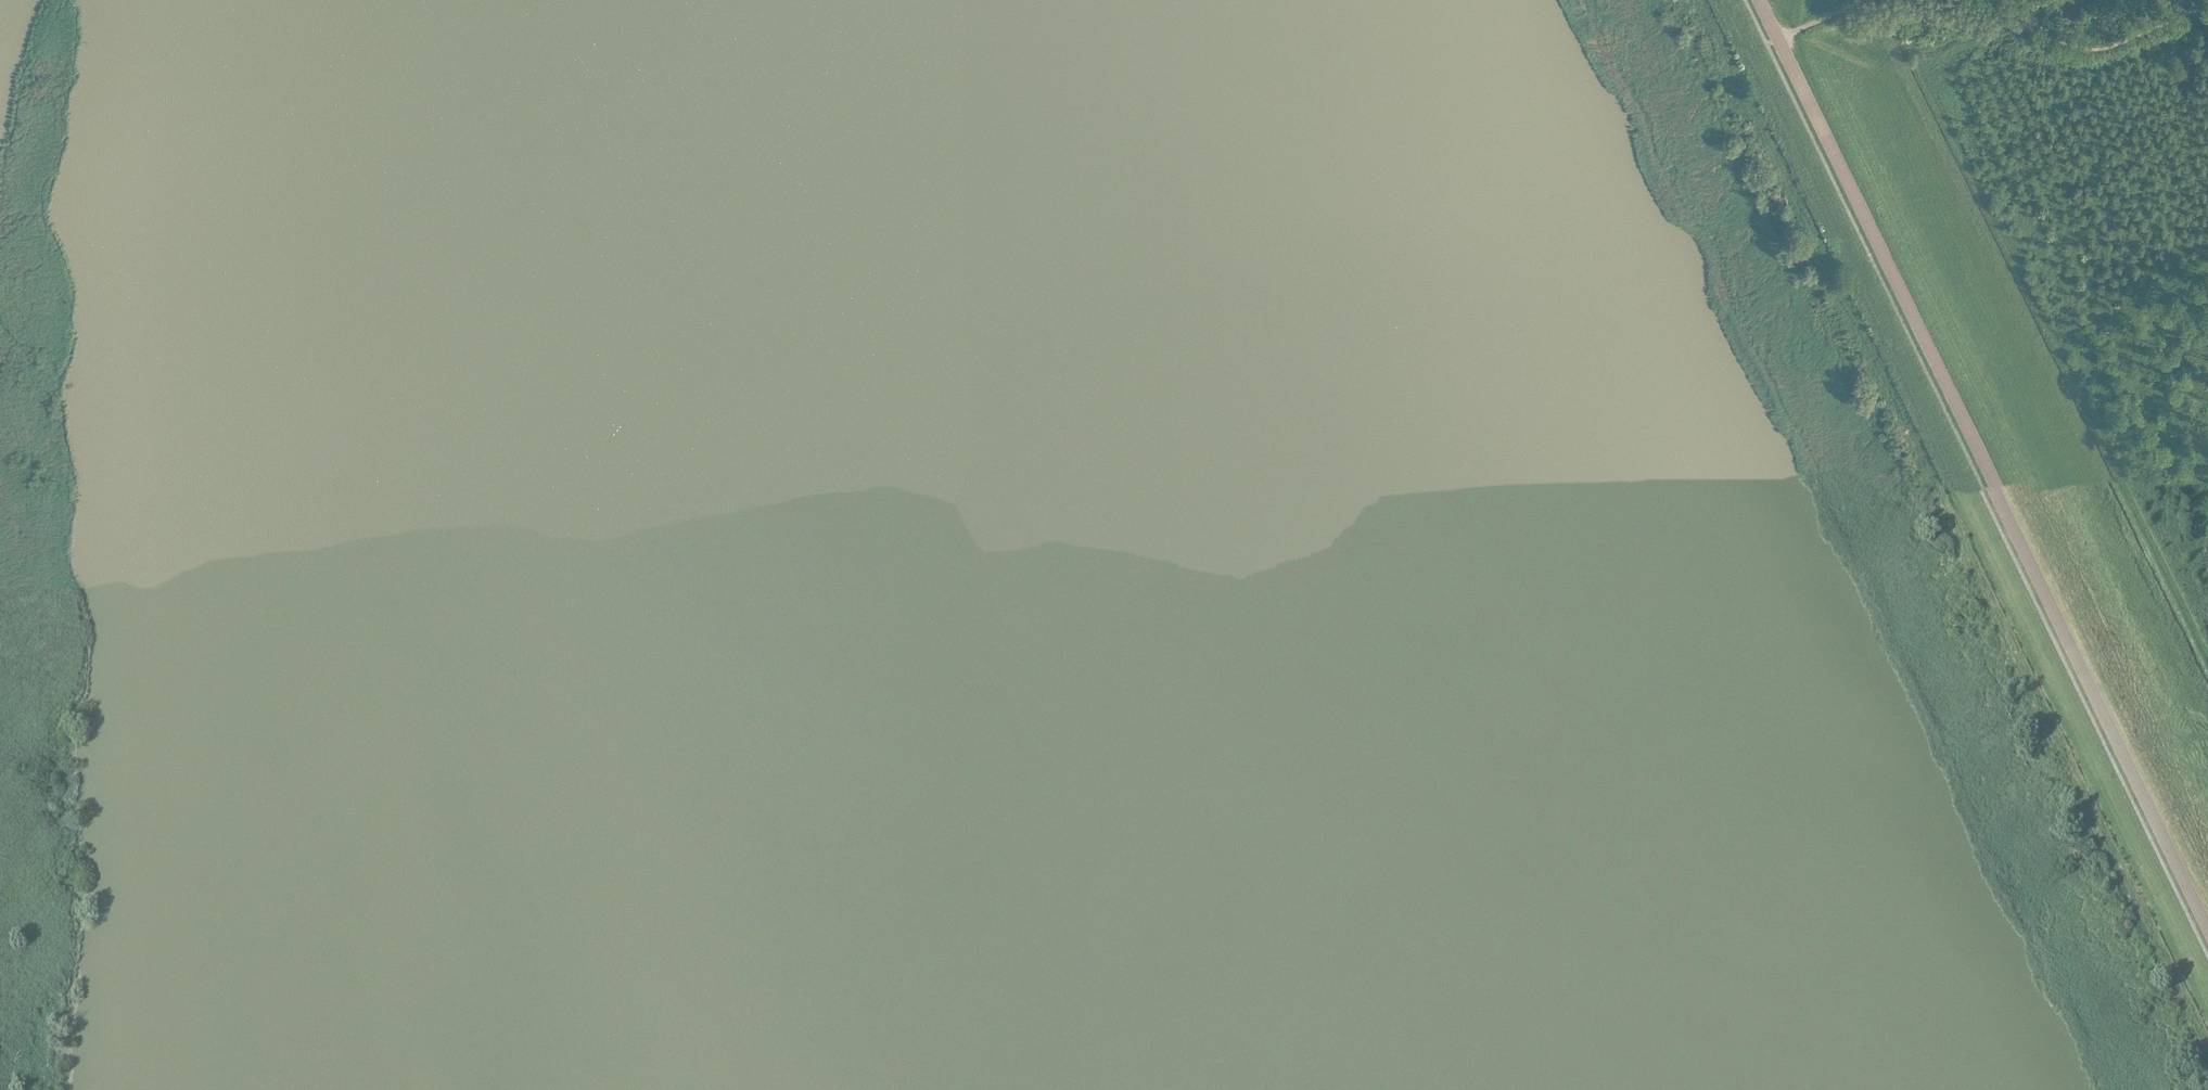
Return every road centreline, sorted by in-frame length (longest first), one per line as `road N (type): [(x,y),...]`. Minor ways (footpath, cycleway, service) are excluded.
road 1 (tertiary): [(2207,926),(1757,0)]

